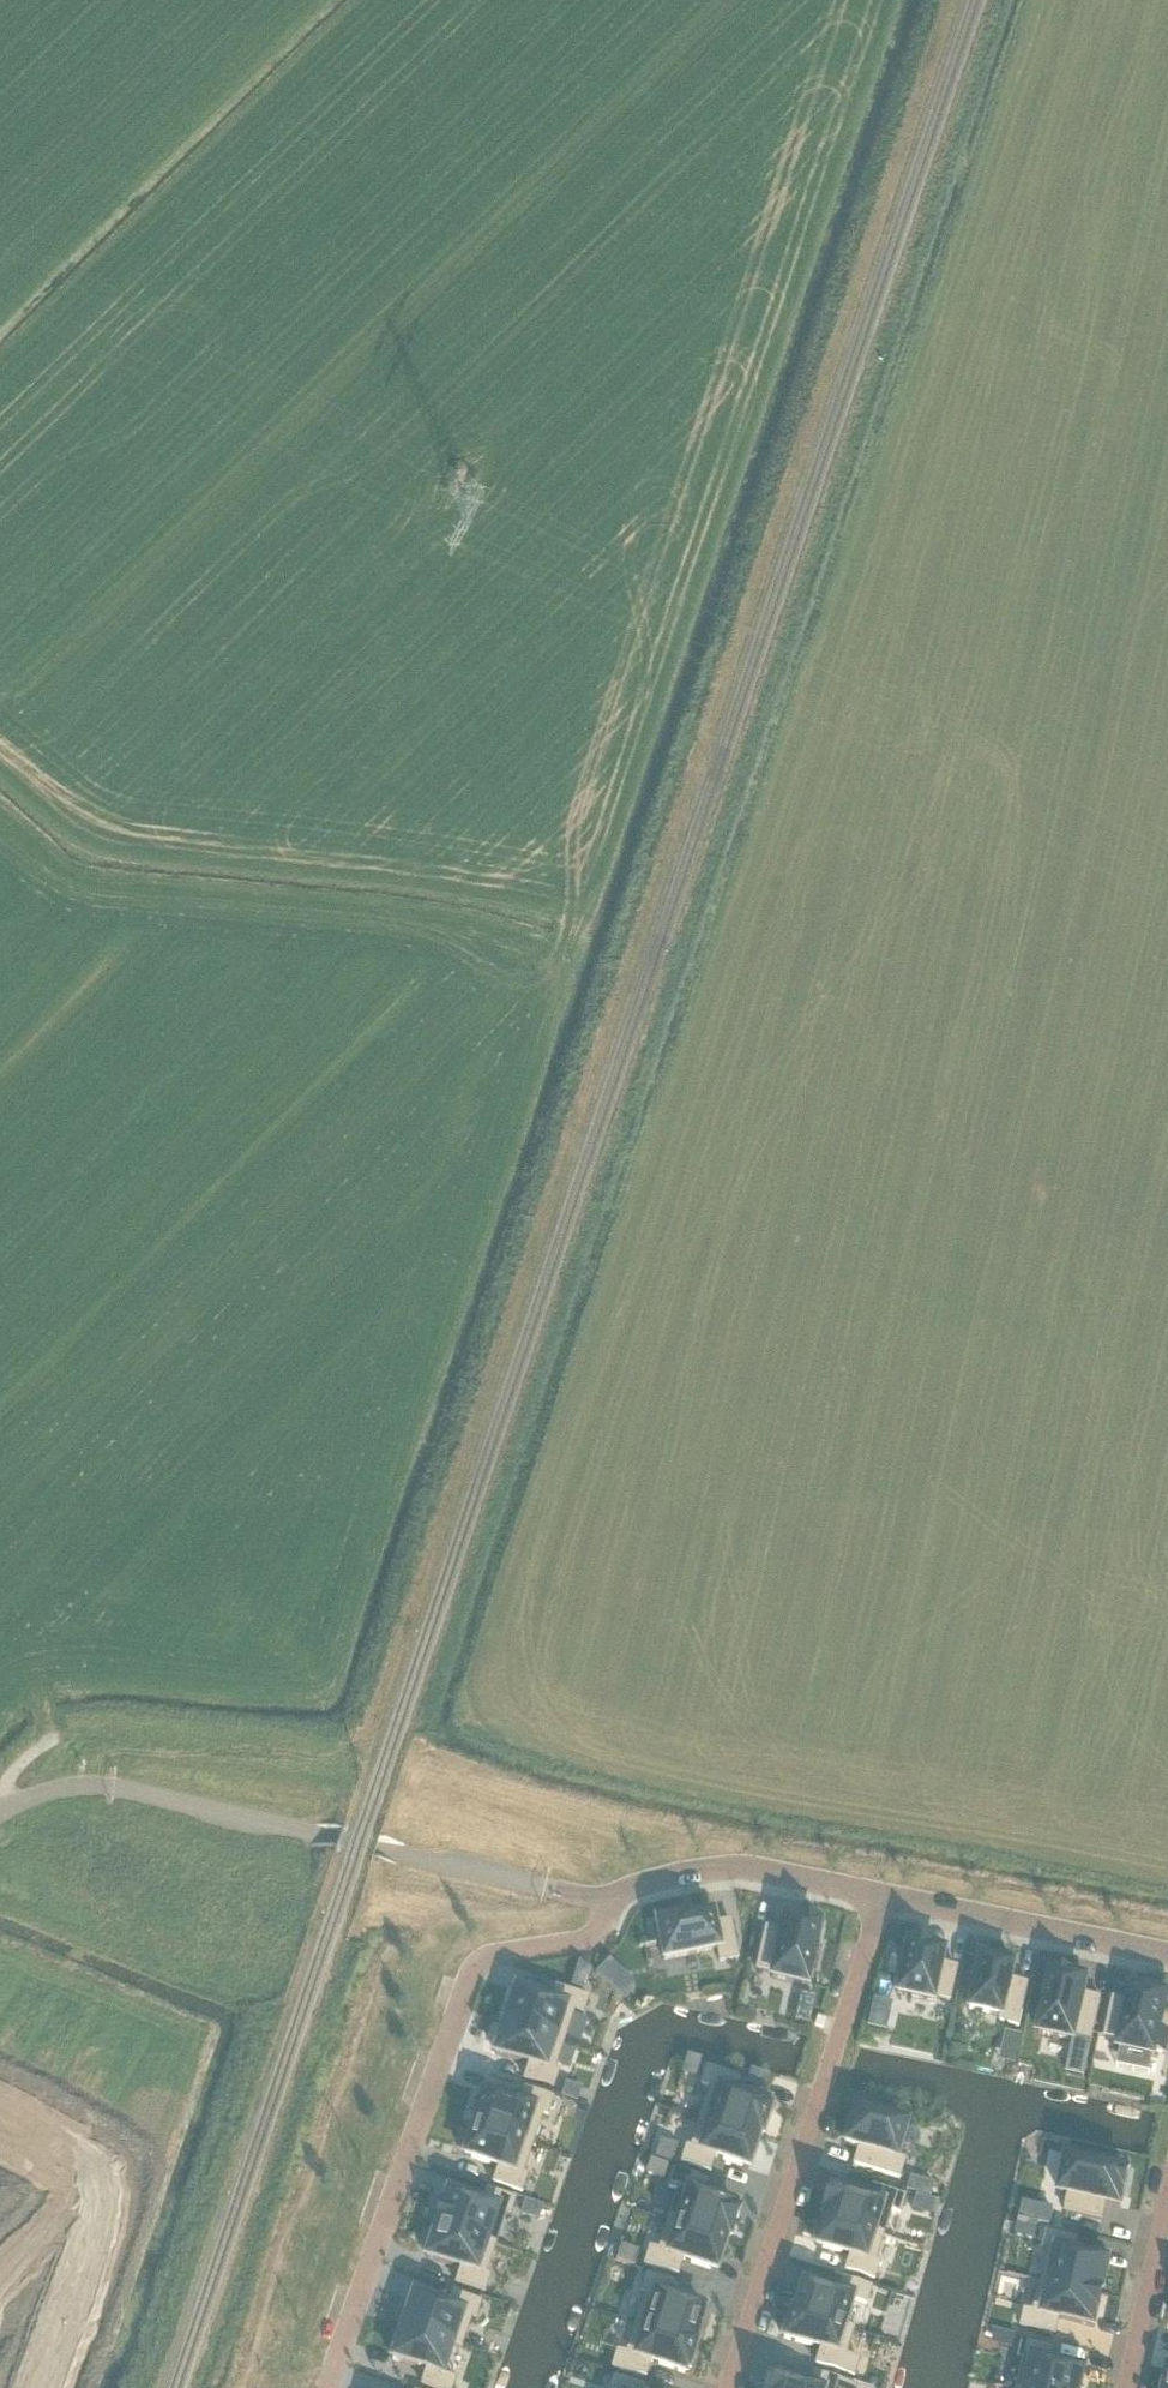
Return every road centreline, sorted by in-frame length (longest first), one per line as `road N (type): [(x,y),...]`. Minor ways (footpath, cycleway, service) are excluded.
road 1 (unclassified): [(609,1894),(588,1896),(115,1786),(78,1784),(0,1810)]
road 2 (residential): [(326,2387),(469,1976),(485,1957),(590,1936),(609,1894)]
road 3 (residential): [(728,2387),(884,1893)]
road 4 (residential): [(1167,1952),(884,1893)]
road 5 (residential): [(884,1893),(740,1865),(681,1872),(609,1894)]
road 6 (residential): [(1126,2387),(1167,2198)]
road 7 (residential): [(43,2336),(82,2207),(77,2169)]

